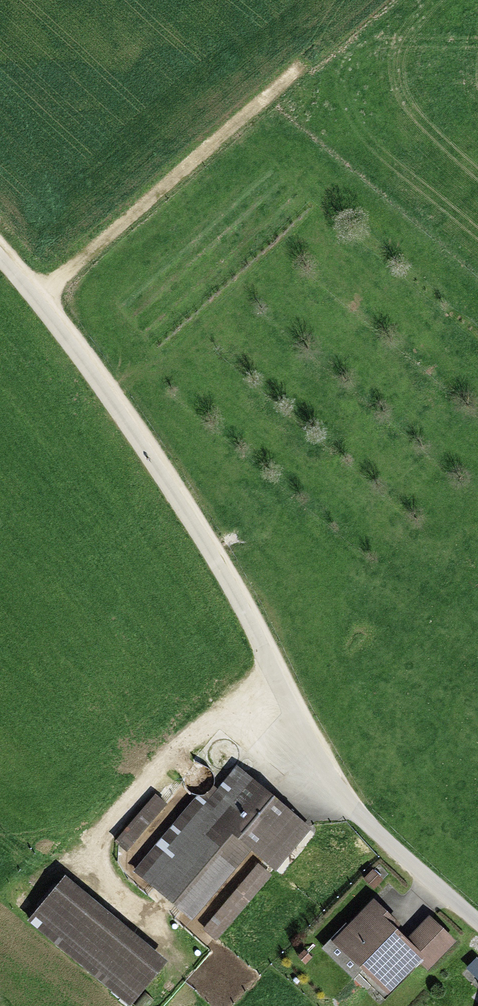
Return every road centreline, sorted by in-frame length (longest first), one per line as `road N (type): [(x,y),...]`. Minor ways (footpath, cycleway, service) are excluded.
road 1 (unclassified): [(0,253),(42,296),(265,651)]
road 2 (residential): [(477,926),(348,807),(265,651)]
road 3 (track): [(301,65),(42,296)]

